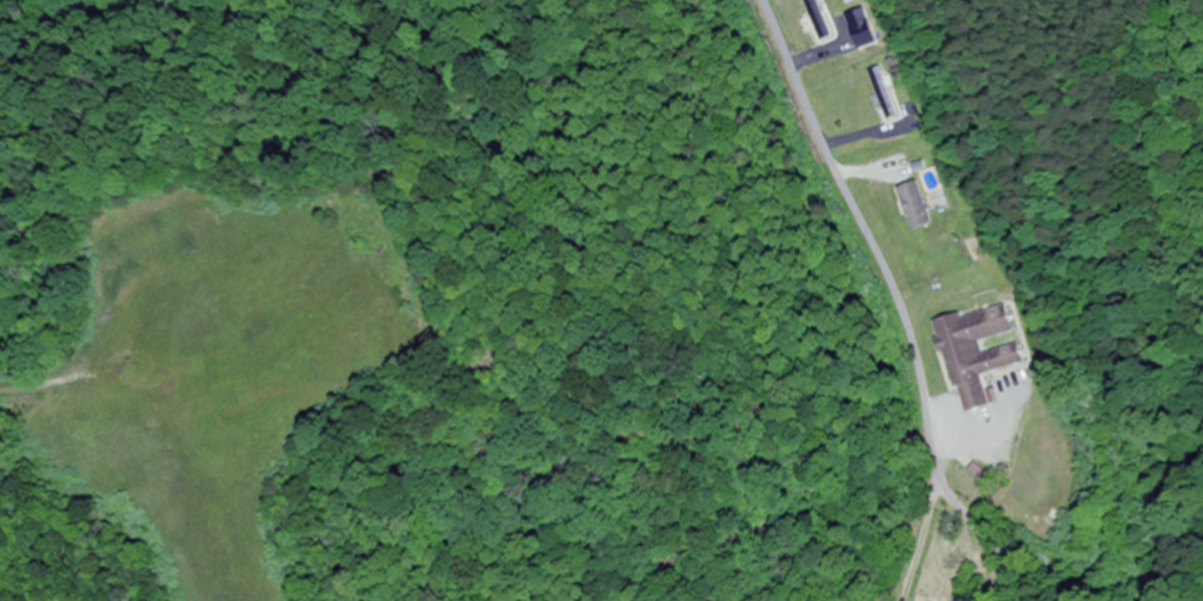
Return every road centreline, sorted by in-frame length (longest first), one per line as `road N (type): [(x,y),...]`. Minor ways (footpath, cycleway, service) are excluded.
road 1 (residential): [(995,600),(991,559),(931,480),(897,311),(760,0)]

